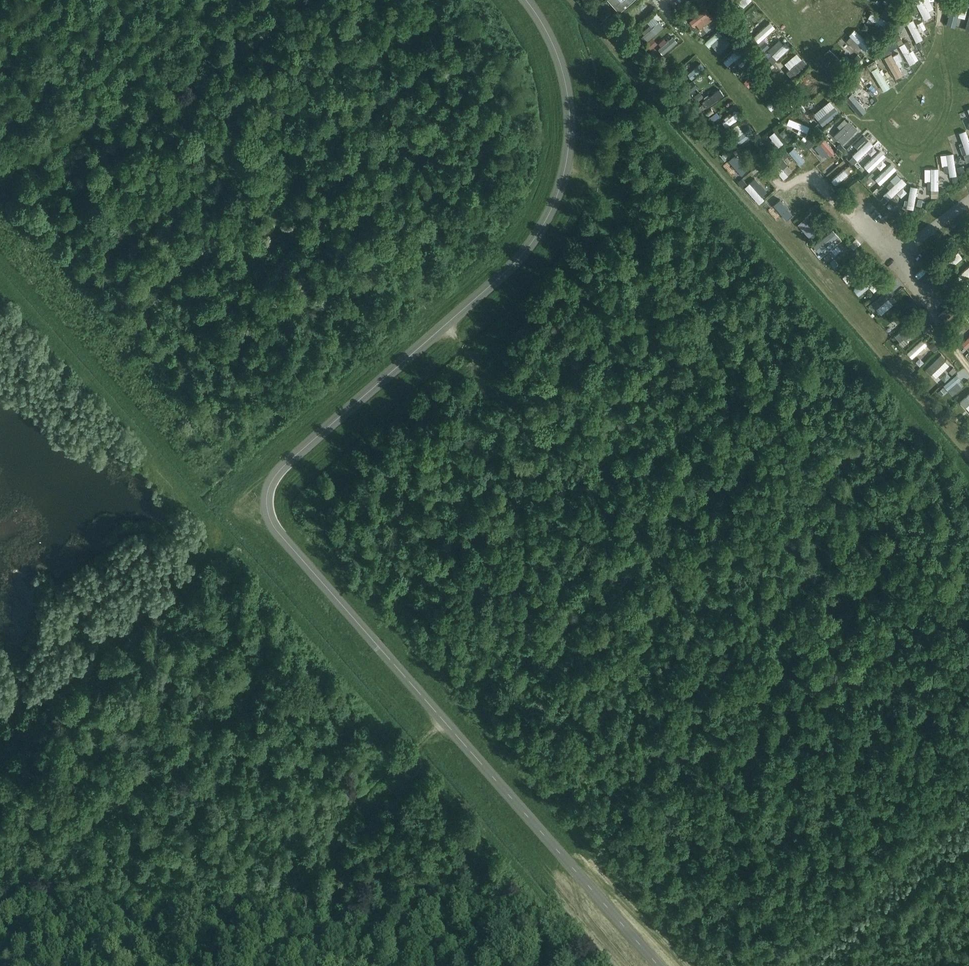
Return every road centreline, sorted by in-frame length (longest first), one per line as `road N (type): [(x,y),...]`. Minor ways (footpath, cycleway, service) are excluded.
road 1 (tertiary): [(660,965),(278,532),(266,500),(279,470),(518,260),(560,194),(570,136),(565,69),(524,0)]

